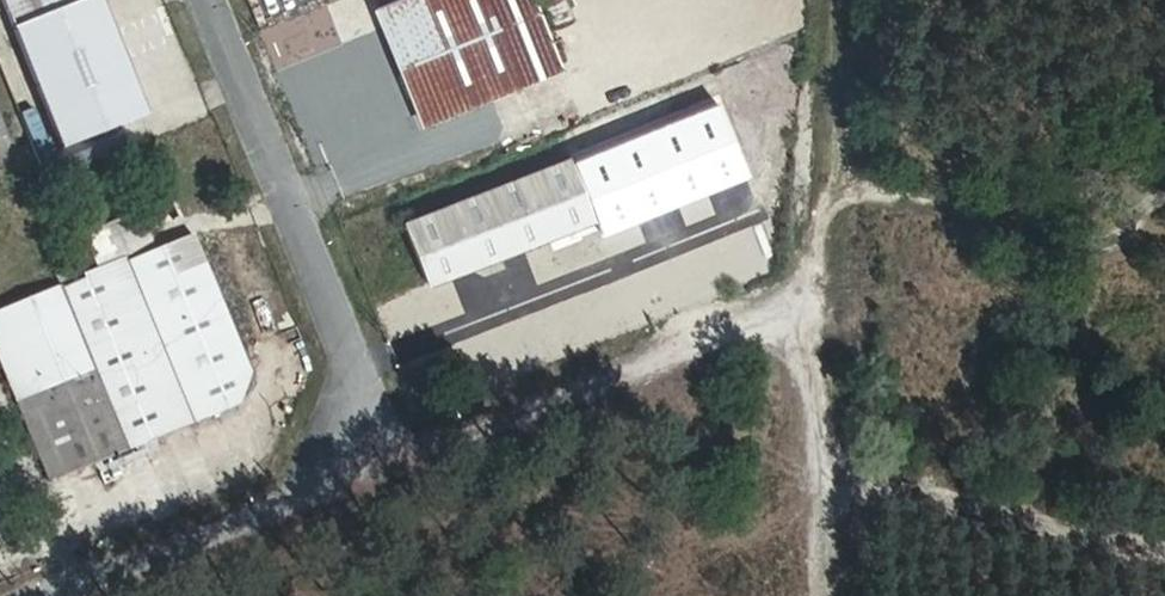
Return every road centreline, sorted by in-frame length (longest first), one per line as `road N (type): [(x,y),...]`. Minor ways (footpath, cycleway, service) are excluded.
road 1 (track): [(822,595),(828,0)]
road 2 (track): [(1164,535),(821,482)]

